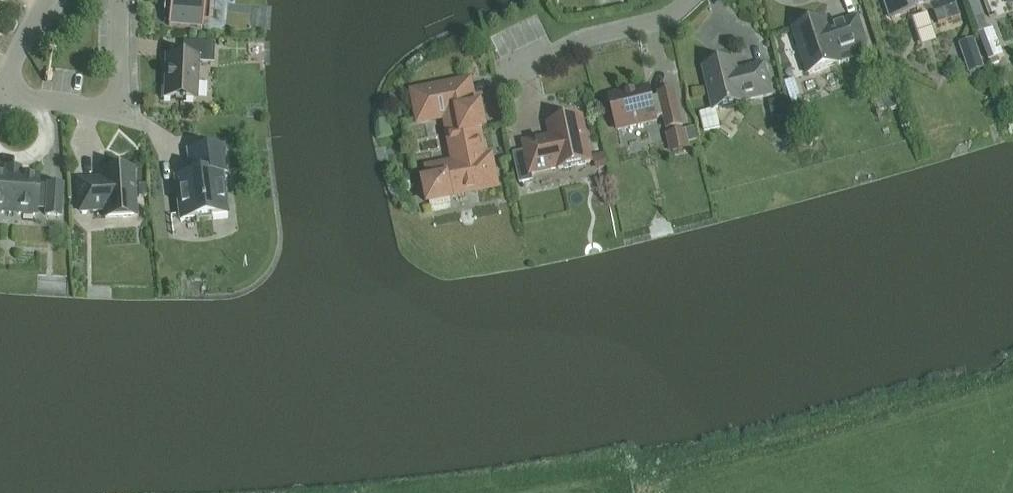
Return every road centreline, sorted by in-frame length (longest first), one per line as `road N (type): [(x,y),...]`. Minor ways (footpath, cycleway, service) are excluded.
road 1 (residential): [(0,95),(120,111),(123,0)]
road 2 (residential): [(506,73),(579,39),(663,20),(689,0)]

